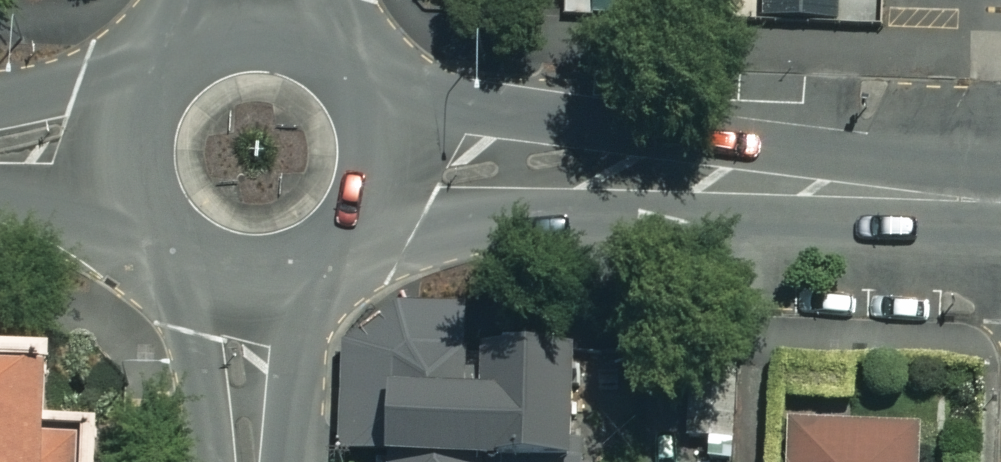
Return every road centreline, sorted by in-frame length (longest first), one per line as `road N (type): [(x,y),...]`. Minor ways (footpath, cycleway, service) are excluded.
road 1 (tertiary): [(380,151),(1000,203)]
road 2 (tertiary): [(380,151),(375,193),(356,231),(326,260),(287,277),(245,280)]
road 3 (tertiary): [(245,280),(207,270),(175,248),(150,218),(137,181),(136,142)]
road 4 (tertiary): [(256,37),(306,46),(335,64),(373,118),(380,151)]
road 5 (tertiary): [(246,461),(245,280)]
road 6 (tertiary): [(136,142),(152,97),(183,61),(226,40),(256,37)]
road 7 (residential): [(136,142),(0,145)]

